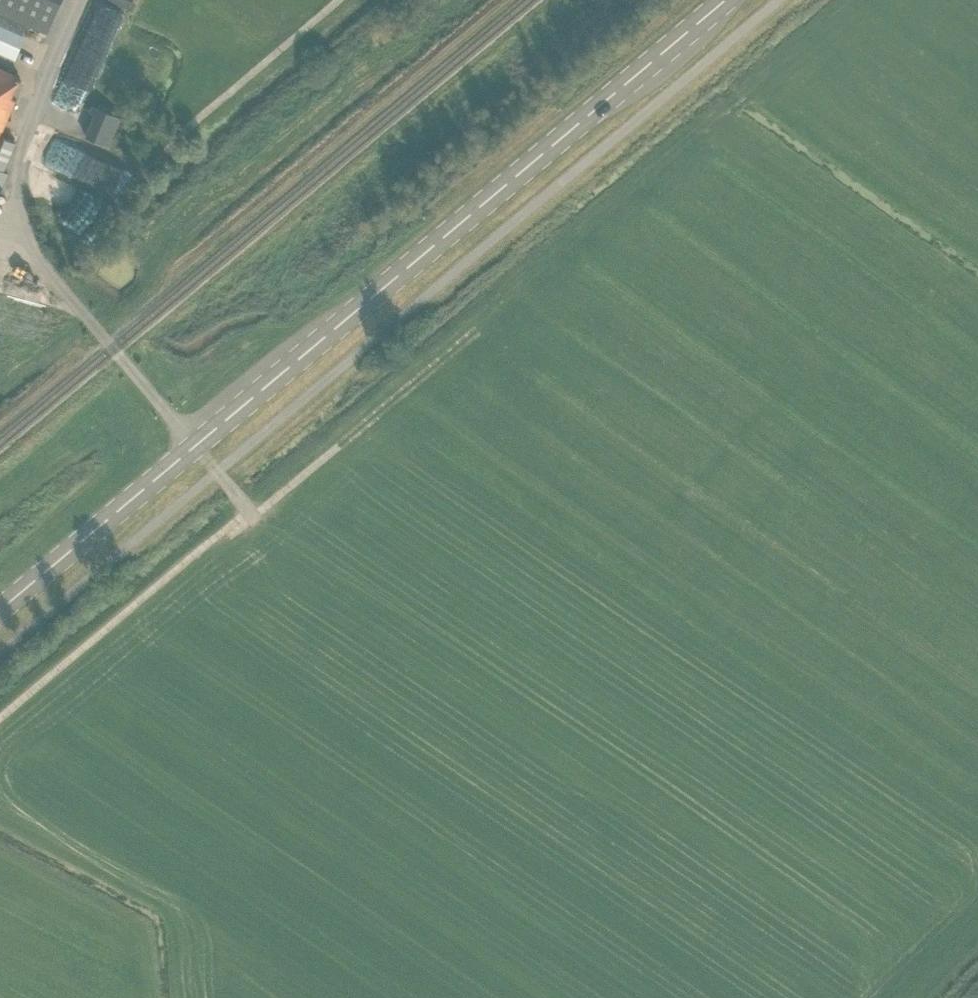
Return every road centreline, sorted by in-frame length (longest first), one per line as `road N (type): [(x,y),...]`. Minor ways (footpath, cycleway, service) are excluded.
road 1 (tertiary): [(0,608),(725,0)]

